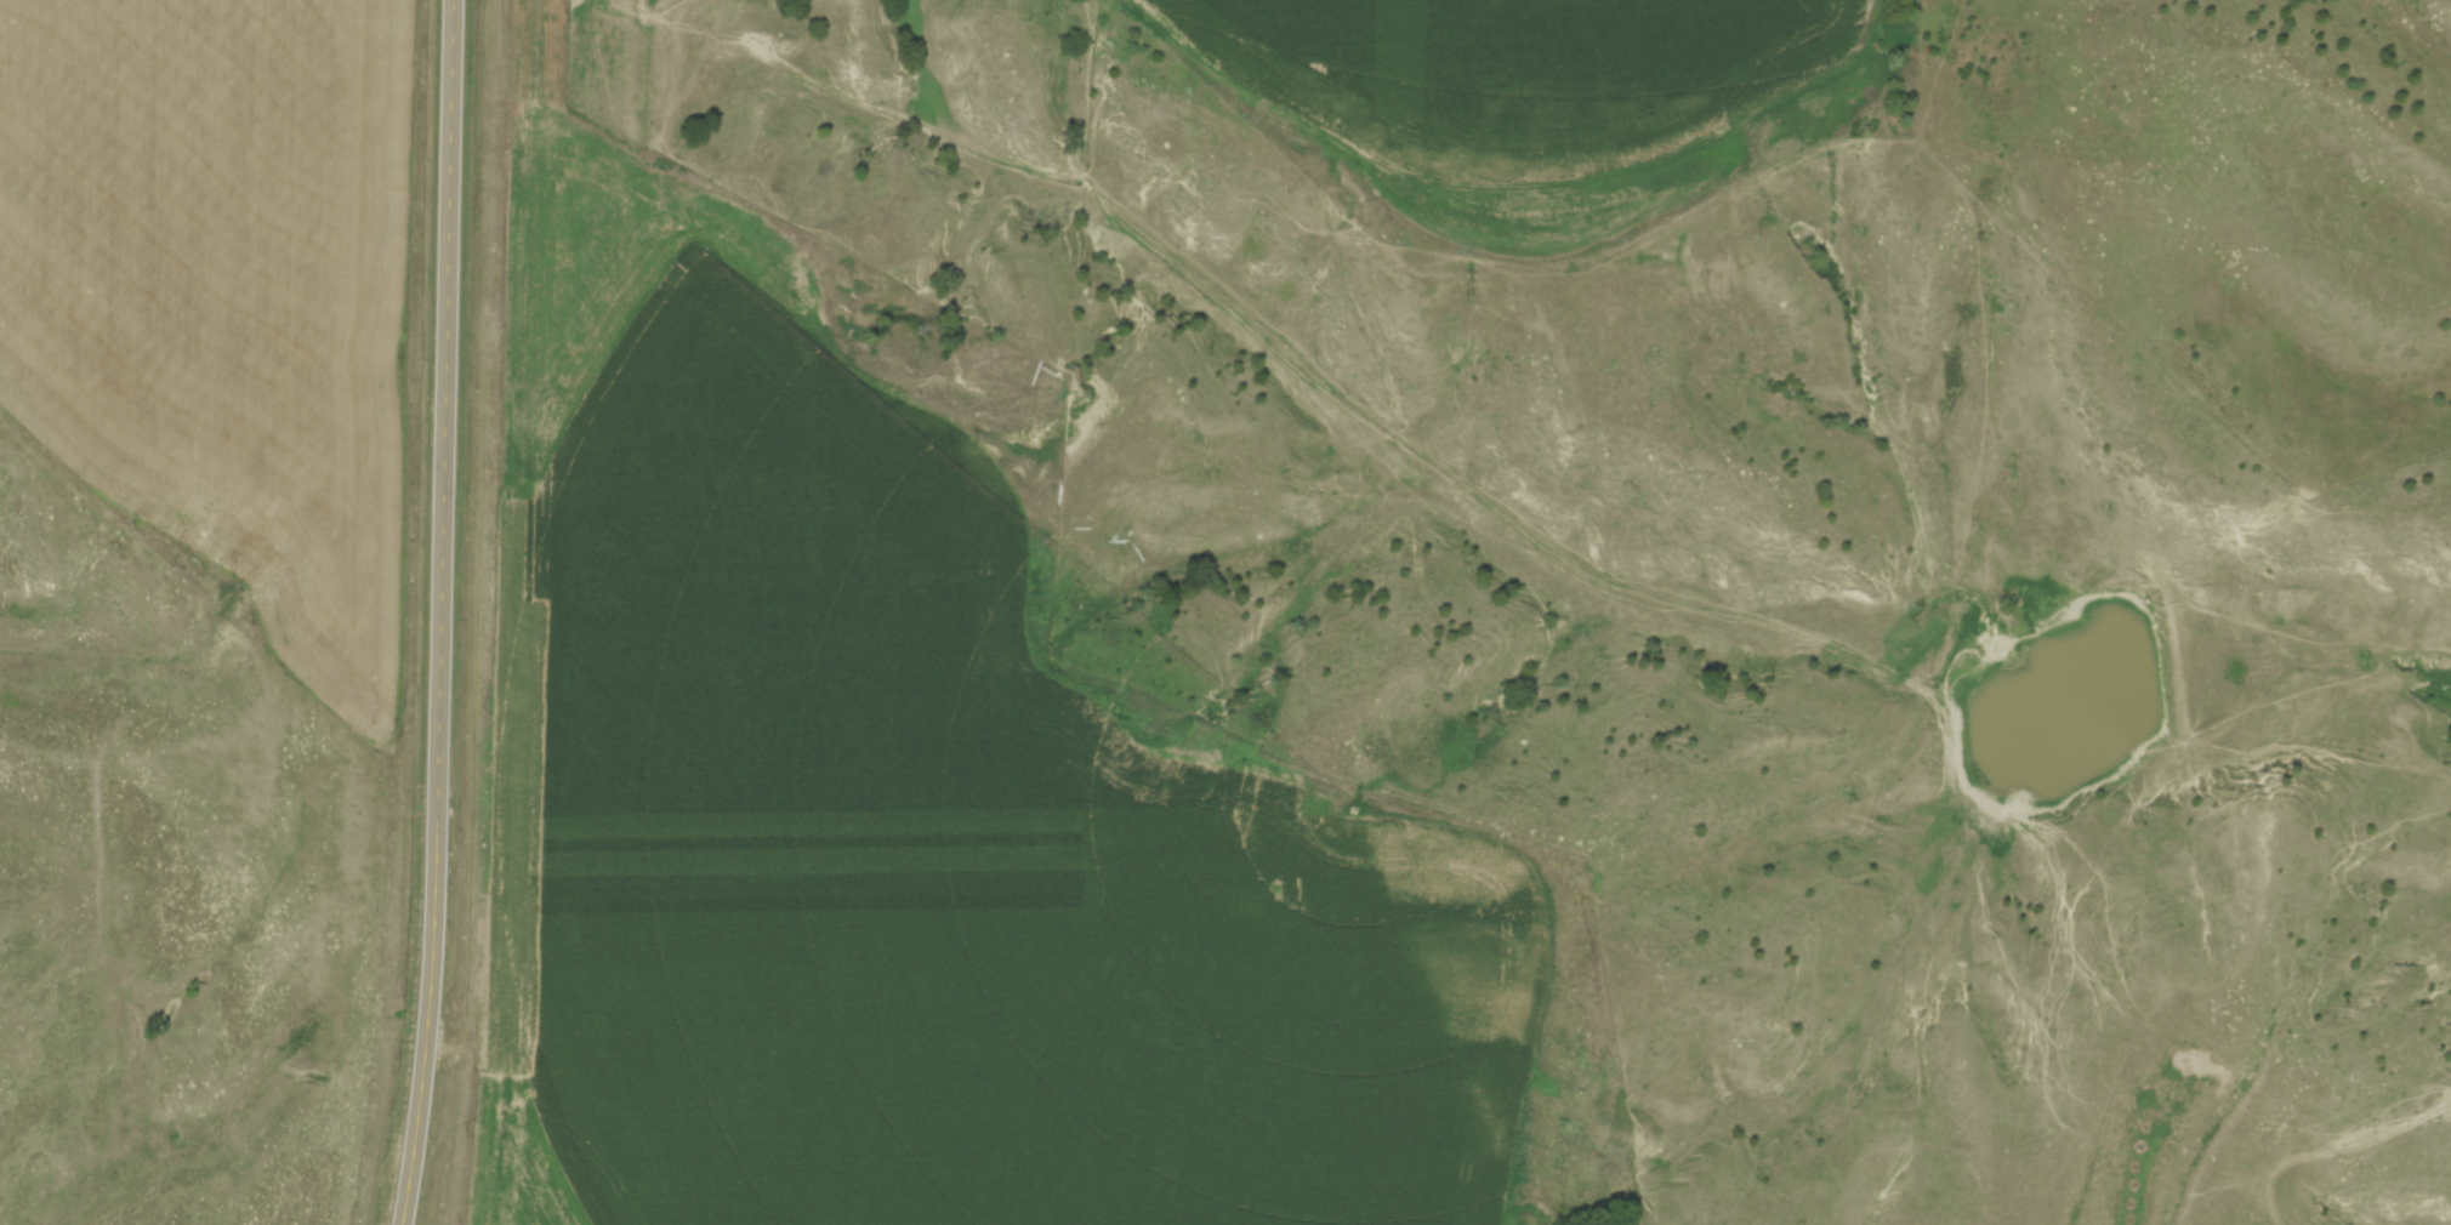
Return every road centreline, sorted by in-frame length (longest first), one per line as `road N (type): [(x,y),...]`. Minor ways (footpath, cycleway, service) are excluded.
road 1 (secondary): [(409,1224),(440,939),(459,0)]

